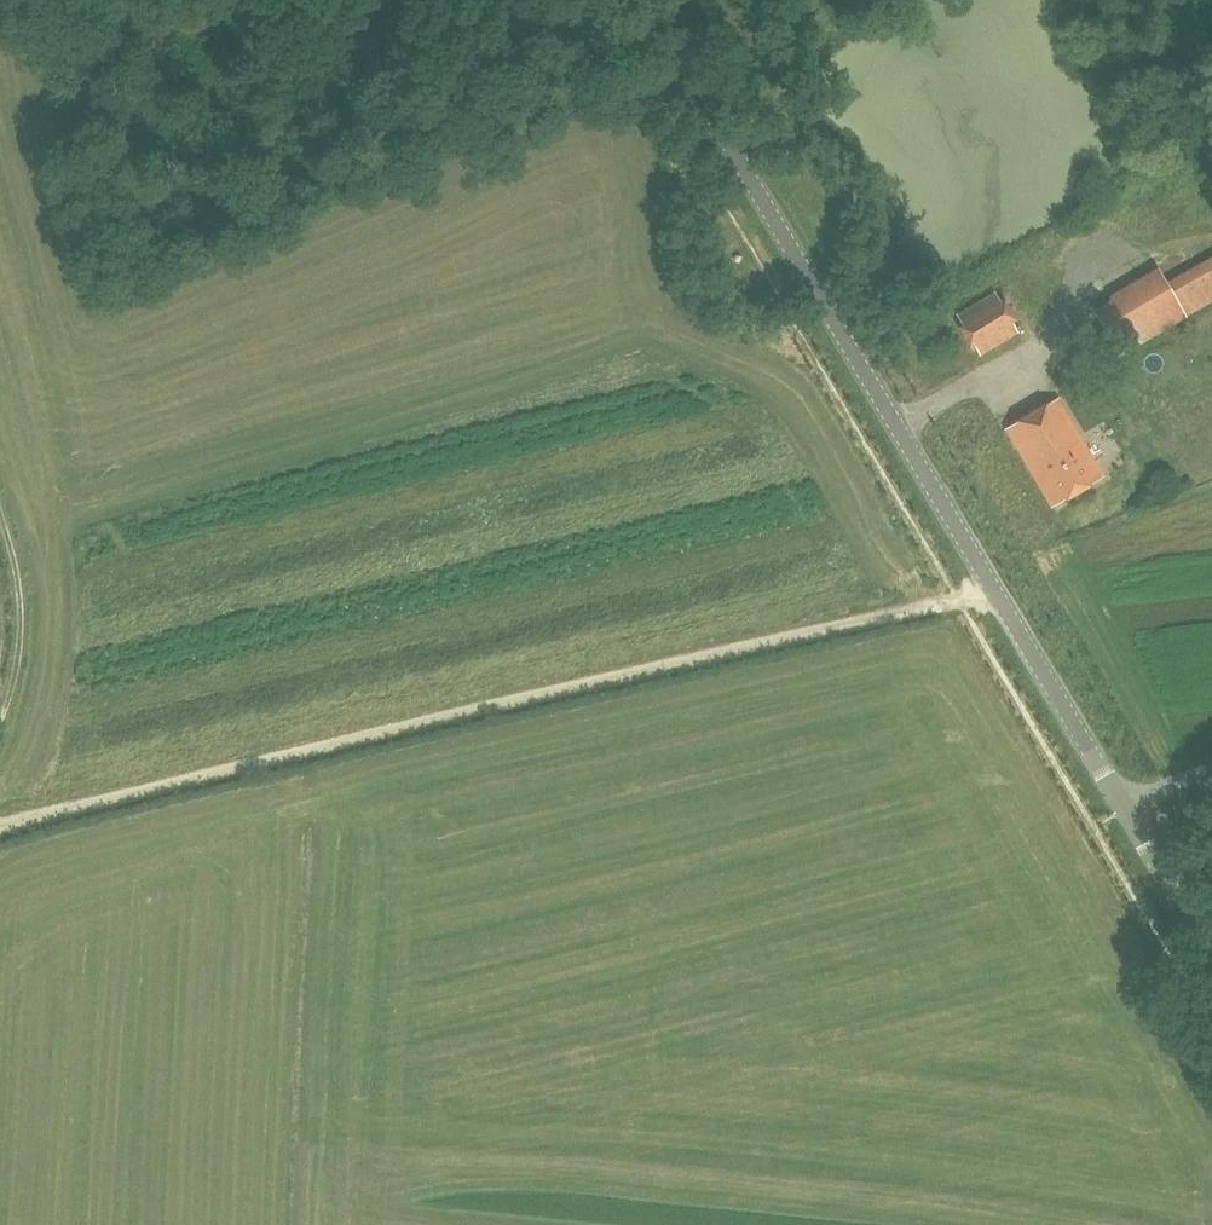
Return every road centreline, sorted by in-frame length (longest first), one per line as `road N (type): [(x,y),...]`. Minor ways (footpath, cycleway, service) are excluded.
road 1 (track): [(997,592),(0,827)]
road 2 (unclassified): [(1126,809),(637,0)]
road 3 (unclassified): [(1211,949),(1126,809)]

